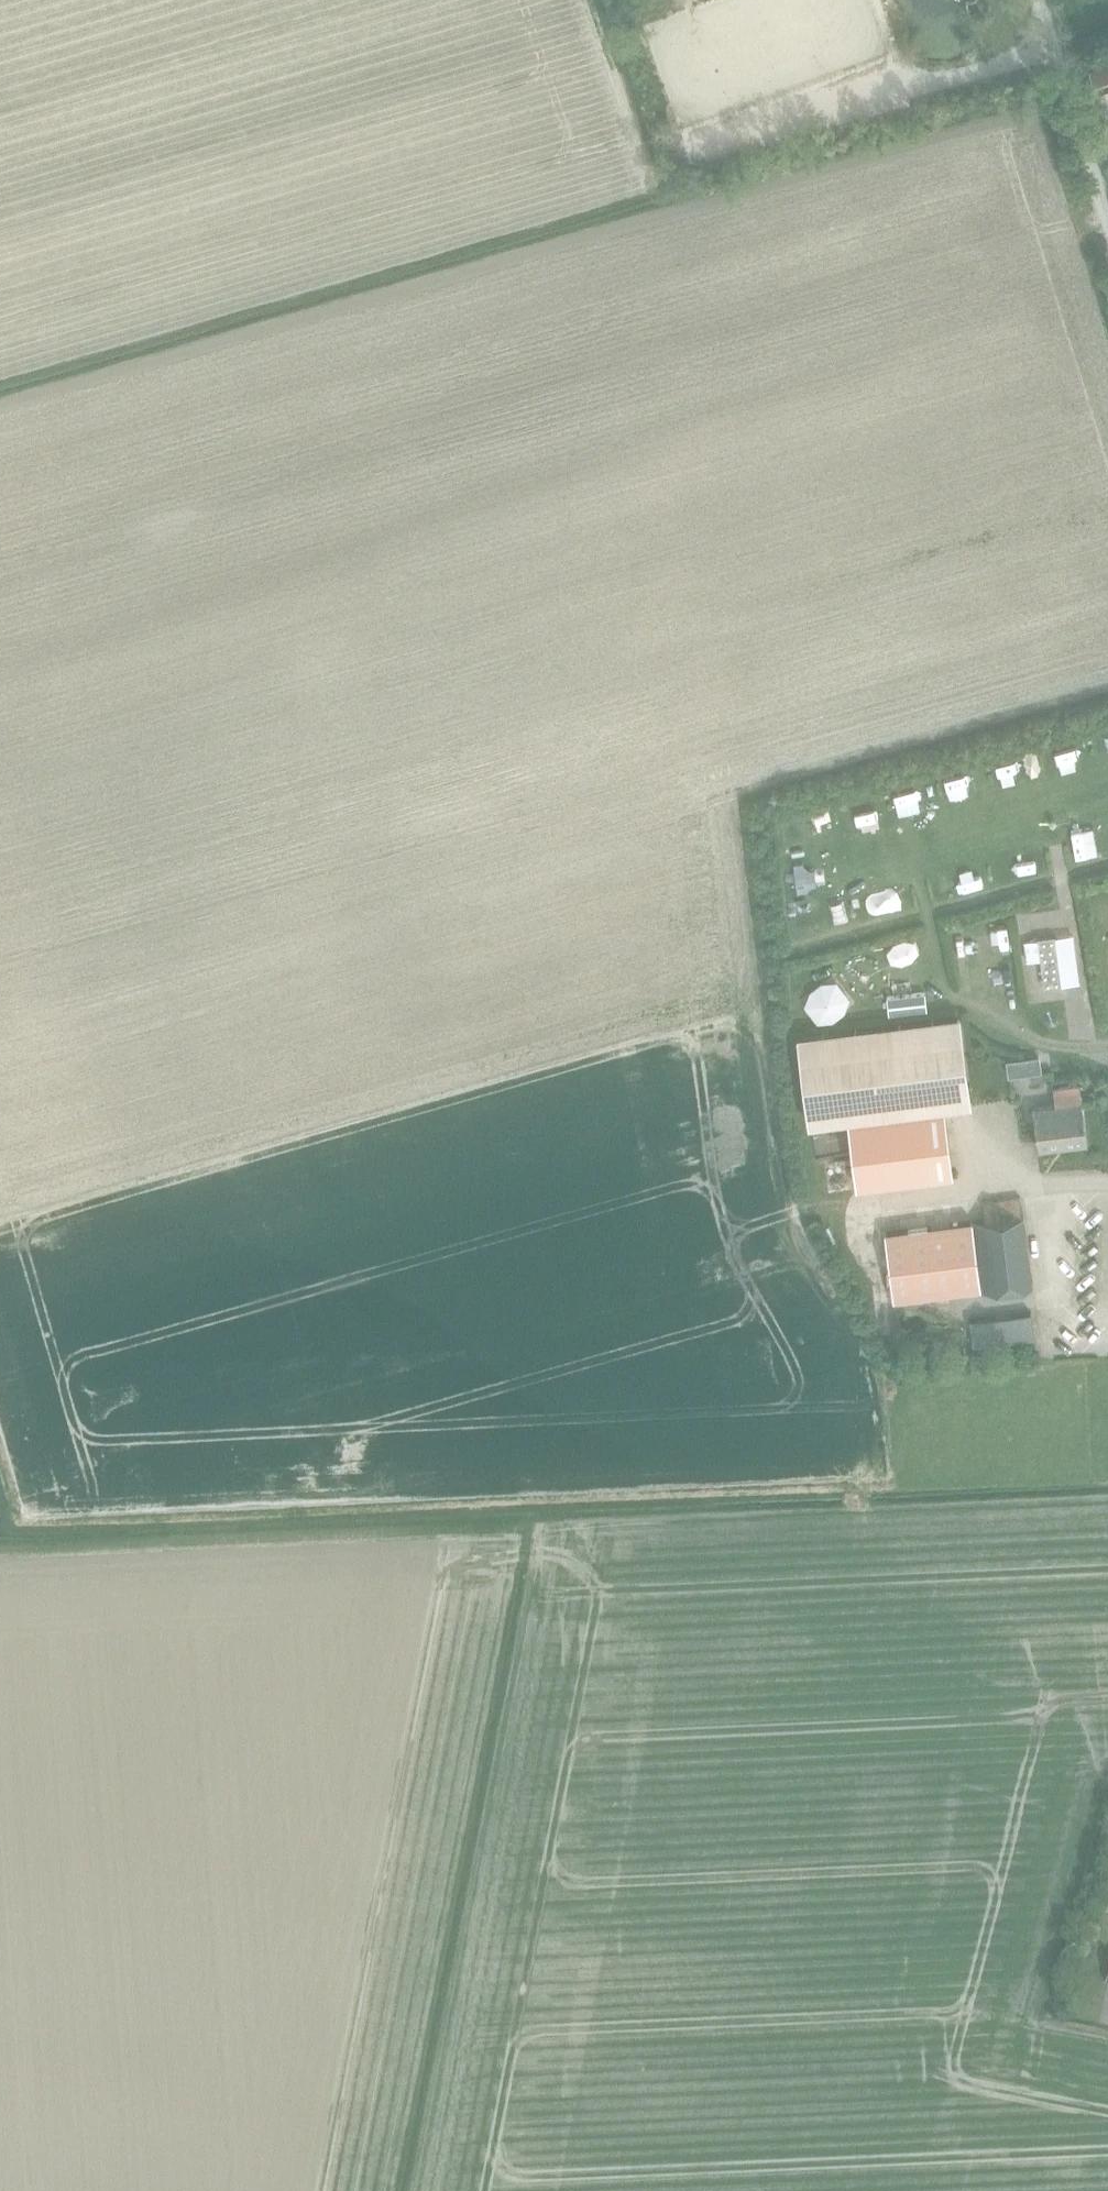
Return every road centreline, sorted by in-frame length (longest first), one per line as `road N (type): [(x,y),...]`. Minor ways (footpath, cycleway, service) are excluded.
road 1 (track): [(921,884),(946,982),(963,1000),(1036,1041),(1072,1049),(1107,1044)]
road 2 (unclassified): [(1107,218),(1040,0)]

